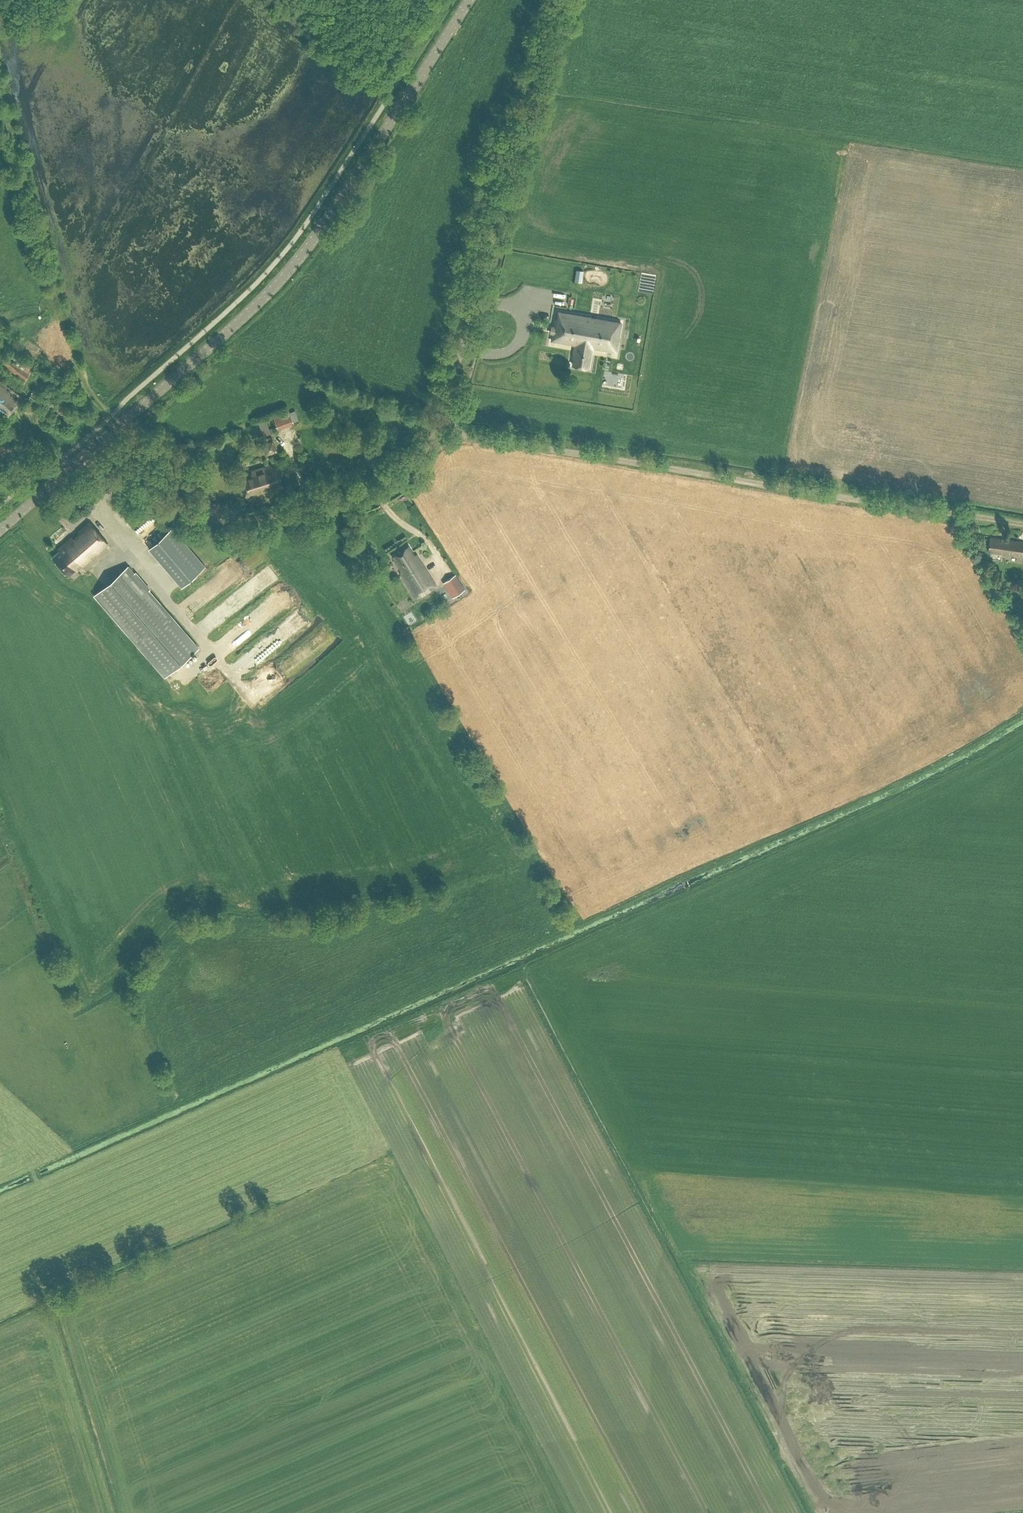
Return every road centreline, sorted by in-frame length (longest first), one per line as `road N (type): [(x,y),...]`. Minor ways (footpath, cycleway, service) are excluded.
road 1 (unclassified): [(83,457),(187,511),(240,519),(348,499),(409,467),(445,408),(558,0)]
road 2 (secondary): [(83,457),(290,270),(469,0)]
road 3 (track): [(428,444),(466,435),(1022,525)]
road 4 (track): [(816,1512),(685,1263)]
road 5 (track): [(63,314),(0,73)]
road 6 (track): [(118,427),(82,381),(63,314)]

